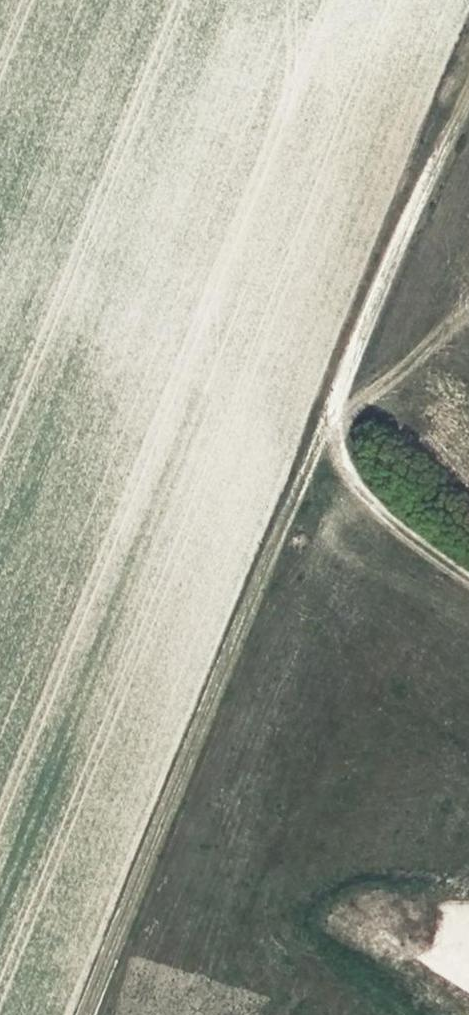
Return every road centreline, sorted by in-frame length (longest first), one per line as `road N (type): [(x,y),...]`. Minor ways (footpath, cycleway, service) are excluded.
road 1 (track): [(86,1014),(468,94)]
road 2 (track): [(468,567),(362,479),(341,389)]

